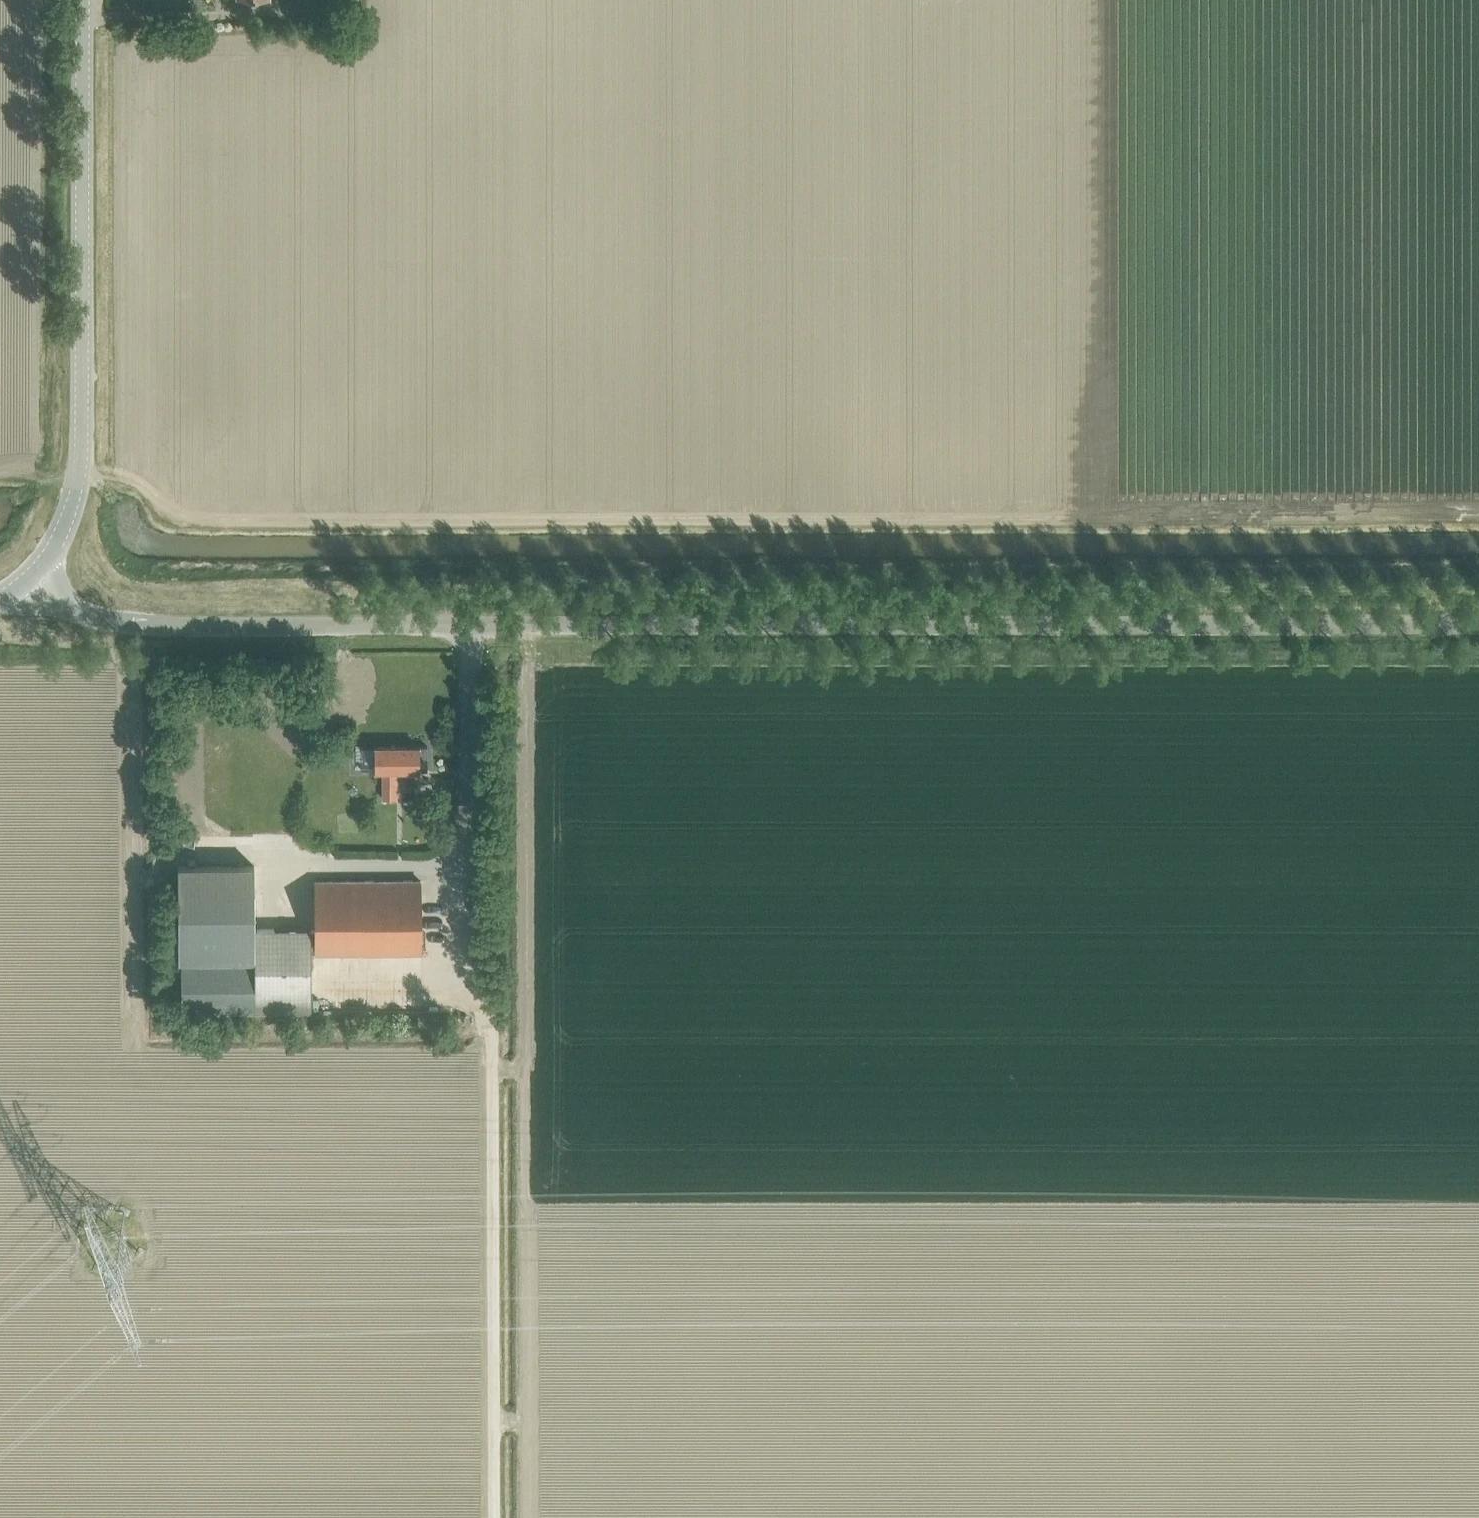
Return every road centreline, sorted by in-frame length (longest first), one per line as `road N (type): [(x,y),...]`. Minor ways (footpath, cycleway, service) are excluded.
road 1 (unclassified): [(1478,625),(174,626),(94,618),(26,582)]
road 2 (unclassified): [(26,582),(56,544),(80,464),(82,0)]

